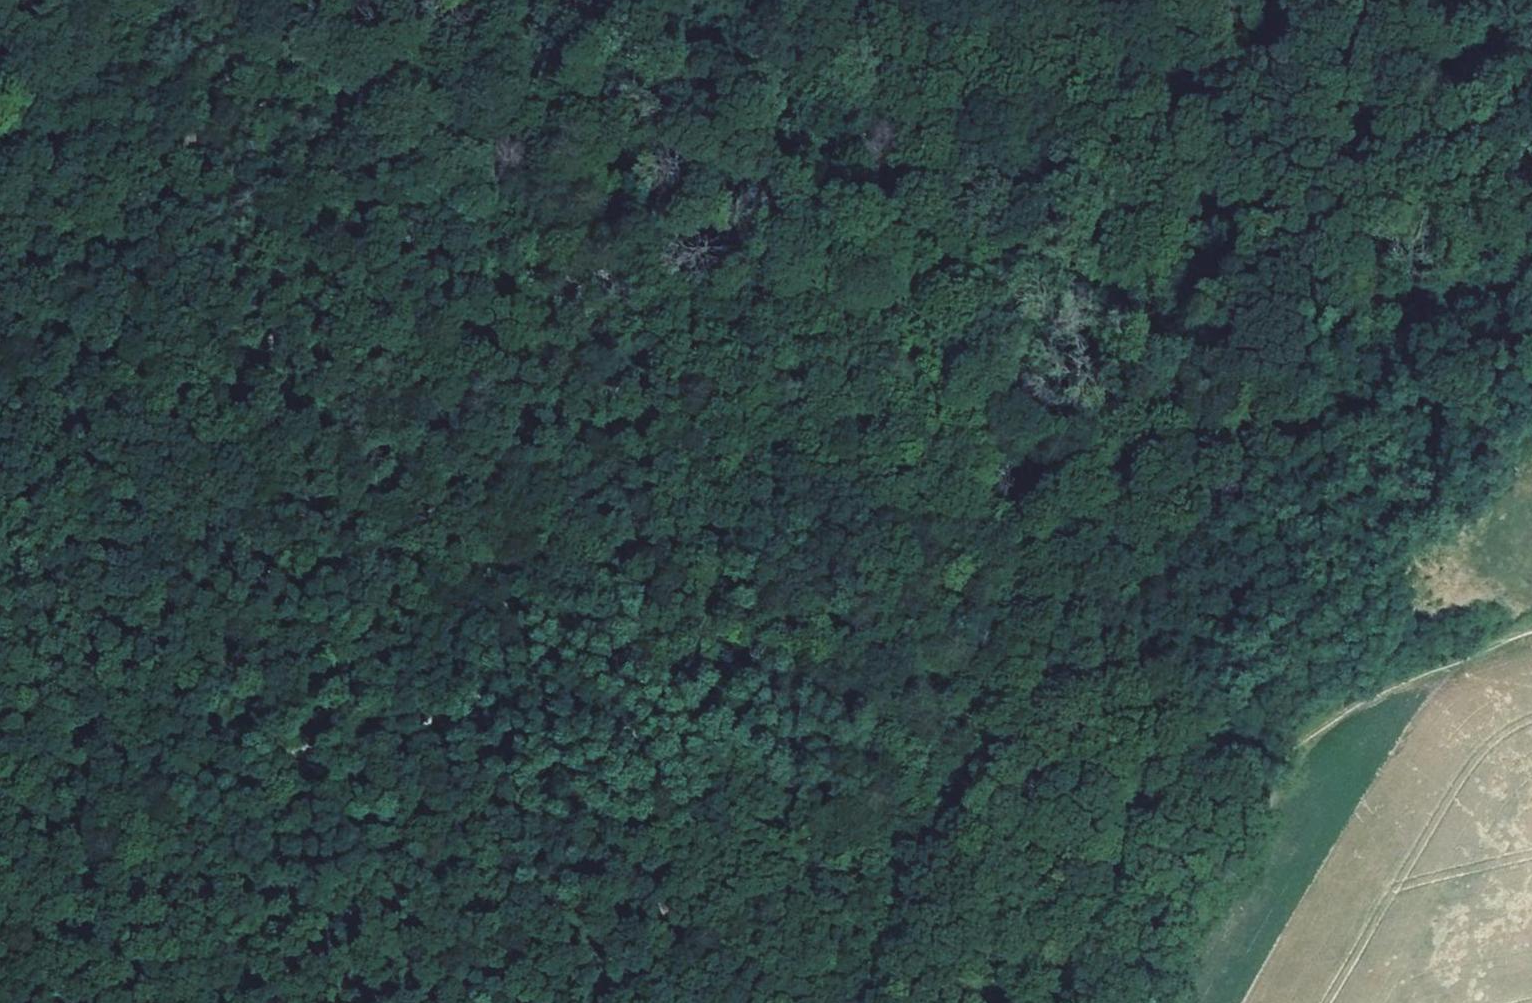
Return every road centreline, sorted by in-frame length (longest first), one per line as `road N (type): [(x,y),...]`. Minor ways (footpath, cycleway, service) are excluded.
road 1 (track): [(0,772),(155,782),(462,733),(527,700),(862,756),(1214,762),(1531,636)]
road 2 (track): [(1076,1002),(1214,762)]

